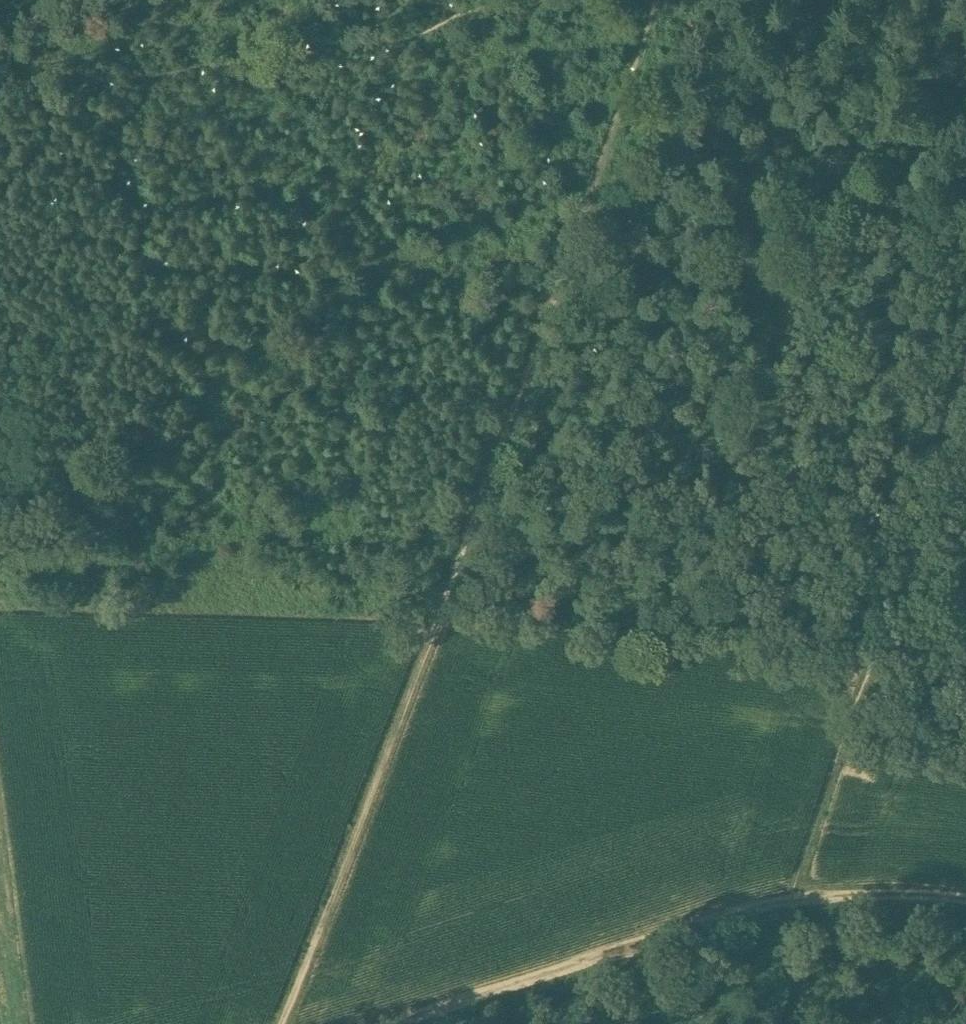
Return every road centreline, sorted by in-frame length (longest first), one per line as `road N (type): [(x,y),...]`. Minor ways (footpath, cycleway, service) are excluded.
road 1 (track): [(285,1023),(655,0)]
road 2 (track): [(422,1023),(747,918),(878,900),(965,903)]

